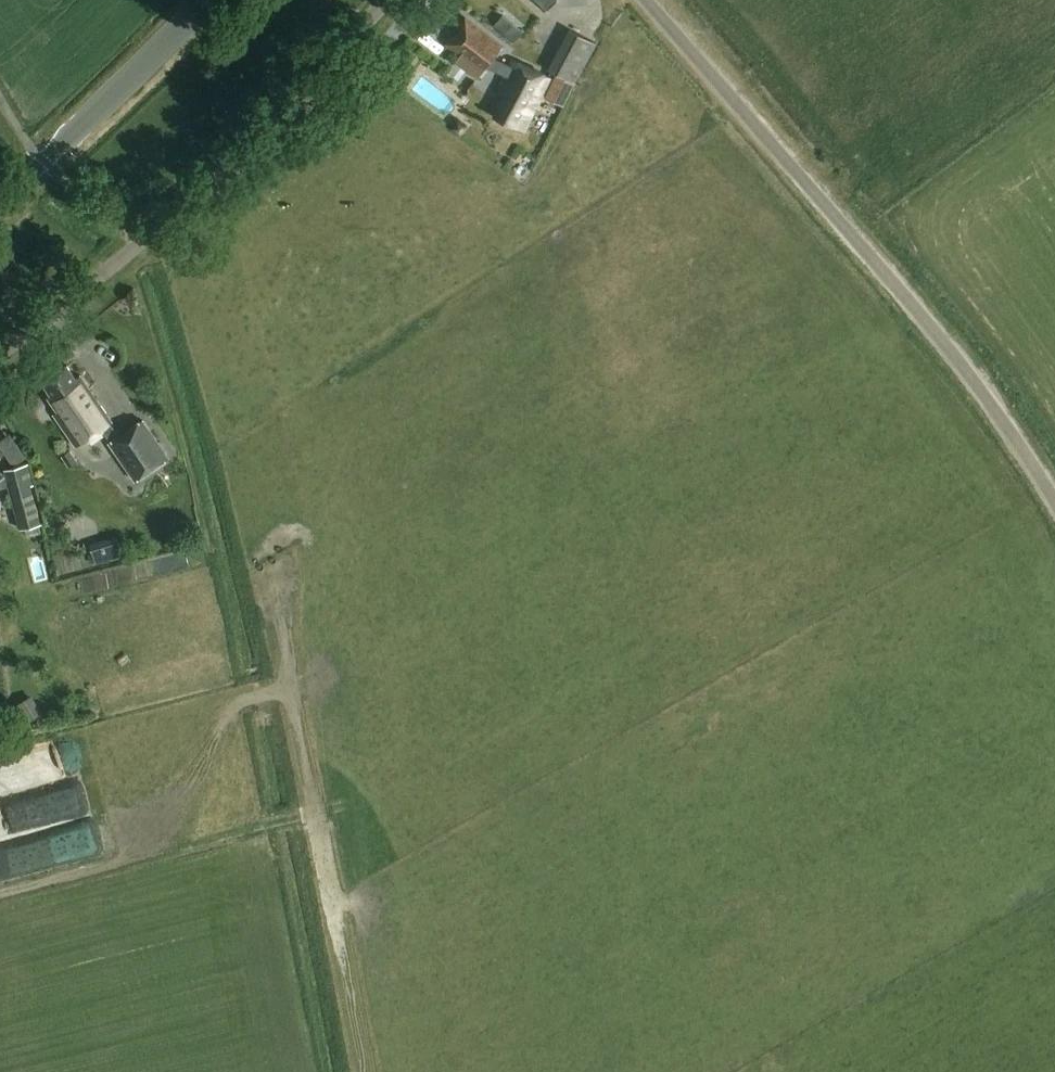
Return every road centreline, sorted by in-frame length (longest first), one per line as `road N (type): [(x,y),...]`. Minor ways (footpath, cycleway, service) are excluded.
road 1 (unclassified): [(1054,504),(952,356),(645,0)]
road 2 (unclassified): [(0,354),(252,150),(388,0)]
road 3 (tertiary): [(0,200),(203,0)]

